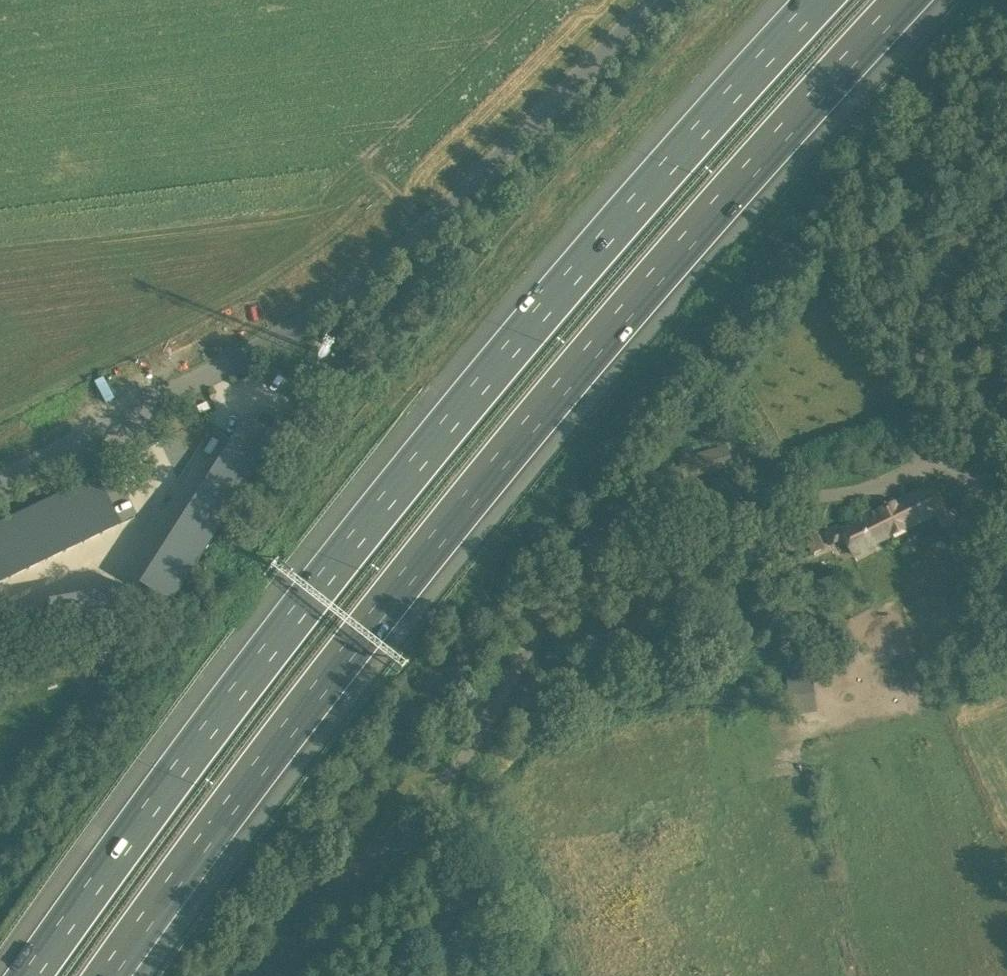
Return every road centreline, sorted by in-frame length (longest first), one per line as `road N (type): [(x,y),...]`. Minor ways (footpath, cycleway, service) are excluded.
road 1 (motorway): [(115,975),(524,442),(911,0)]
road 2 (motorway): [(811,0),(492,362),(291,610),(24,975)]
road 3 (unclassified): [(274,975),(465,753),(567,587),(613,531),(640,519),(868,487),(929,461),(947,470),(1006,573)]
road 4 (unclassified): [(0,481),(267,344),(359,284),(434,222),(655,0)]

